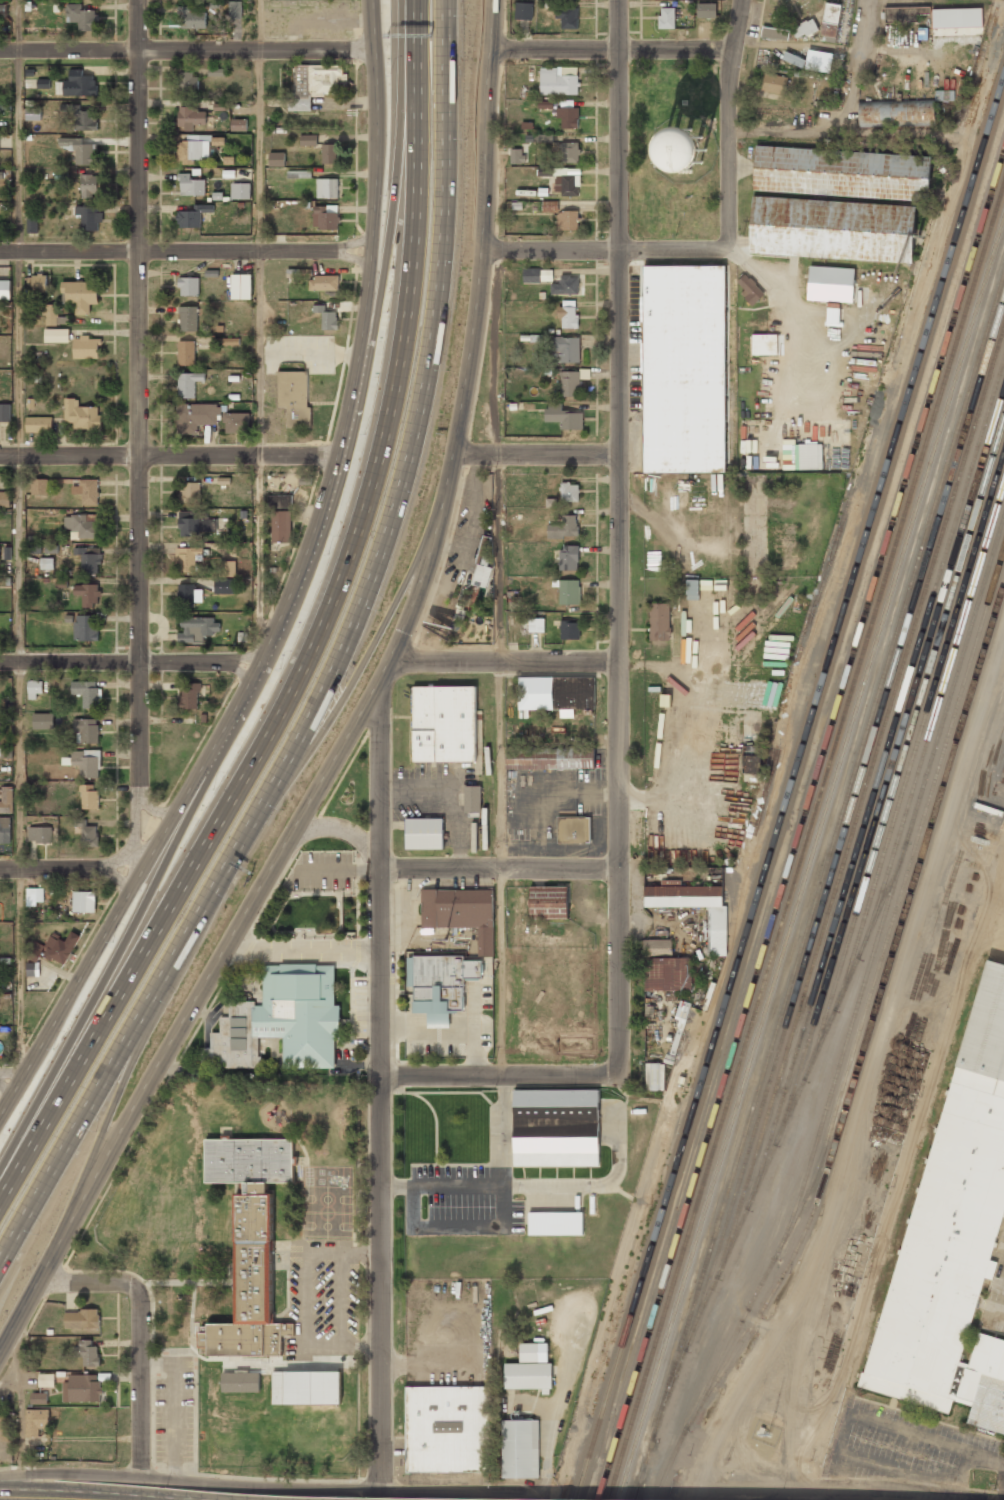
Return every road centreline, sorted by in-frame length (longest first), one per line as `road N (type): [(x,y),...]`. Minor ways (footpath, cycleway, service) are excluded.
road 1 (motorway): [(0,1259),(340,678),(400,505),(440,324)]
road 2 (secondary): [(0,1357),(380,687),(417,612),(461,452)]
road 3 (motorway): [(400,380),(382,465),(321,643),(259,764),(0,1201)]
road 4 (secondary): [(340,457),(306,566),(260,664),(0,1115)]
road 5 (residential): [(621,450),(618,1066),(594,1079)]
road 6 (residential): [(380,866),(378,1499)]
road 7 (secondary): [(529,1499),(510,1493),(0,1477)]
road 8 (motorway): [(211,751),(156,876),(0,1168)]
road 9 (residential): [(138,0),(139,456)]
road 10 (secondary): [(461,452),(482,306),(494,0)]
road 11 (residential): [(619,0),(621,450)]
road 12 (motorway): [(418,0),(421,206),(400,380)]
road 13 (residential): [(139,456),(142,656),(162,836)]
road 14 (residential): [(0,49),(373,45)]
road 15 (residential): [(0,251),(372,252)]
road 16 (motorway): [(408,0),(391,219),(362,361)]
road 17 (residential): [(0,456),(340,457)]
road 18 (secondary): [(378,126),(362,361),(340,457)]
road 19 (motorway): [(286,774),(386,639),(454,496)]
road 20 (motorway): [(440,324),(451,0)]
road 21 (motorway): [(45,1278),(158,1000)]
road 22 (residential): [(45,1278),(132,1279),(141,1309),(141,1479)]
road 23 (residential): [(0,659),(260,664)]
road 24 (residential): [(486,247),(716,251),(730,235)]
road 25 (residential): [(380,866),(619,866)]
road 26 (residential): [(494,45),(731,49)]
road 27 (residential): [(741,0),(731,49),(730,235)]
road 28 (residential): [(394,656),(619,661)]
road 29 (residential): [(380,1079),(594,1079)]
road 30 (residential): [(380,687),(380,866)]
road 31 (residential): [(461,452),(621,450)]
road 32 (residential): [(0,873),(138,877)]
road 33 (secondary): [(372,0),(378,126)]

